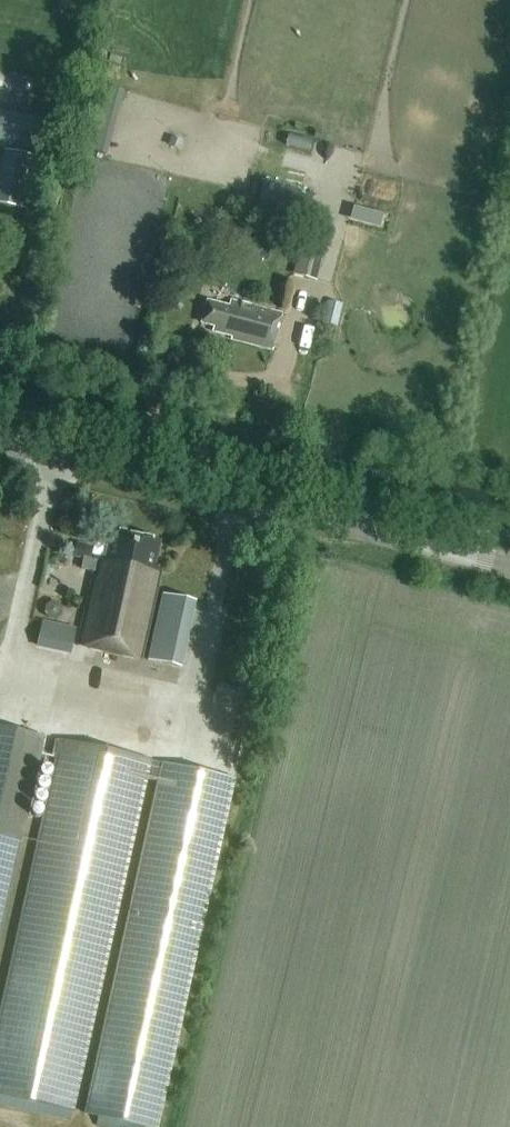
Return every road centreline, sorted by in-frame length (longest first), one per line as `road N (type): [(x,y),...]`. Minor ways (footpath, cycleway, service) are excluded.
road 1 (tertiary): [(509,575),(0,443)]

